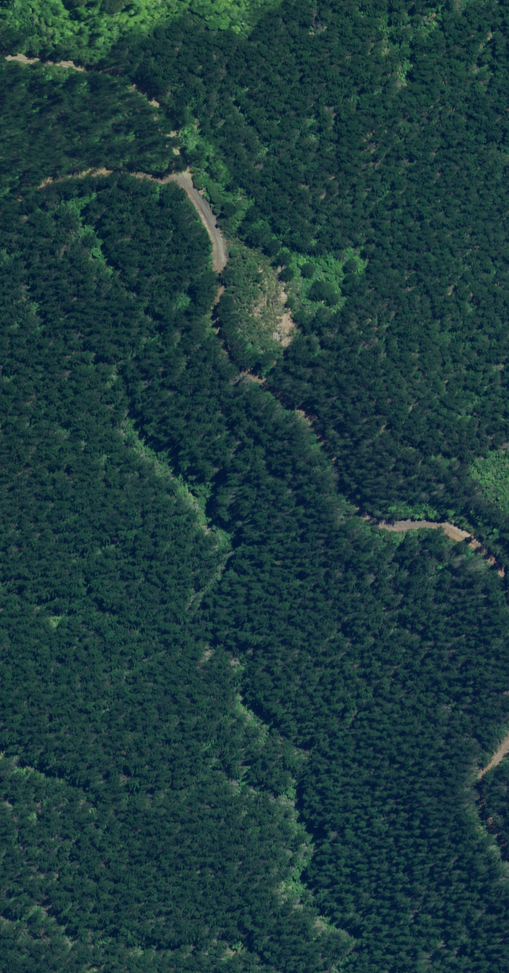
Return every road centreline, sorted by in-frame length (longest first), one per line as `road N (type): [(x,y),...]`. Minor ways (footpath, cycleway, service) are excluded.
road 1 (unclassified): [(0,52),(142,92),(217,228),(219,305),(230,342),(254,371),(310,411),(377,521),(440,525),(475,540),(508,580)]
road 2 (track): [(0,218),(8,205),(53,179),(93,172),(193,183)]
road 3 (unclassified): [(508,726),(492,770),(508,850)]

